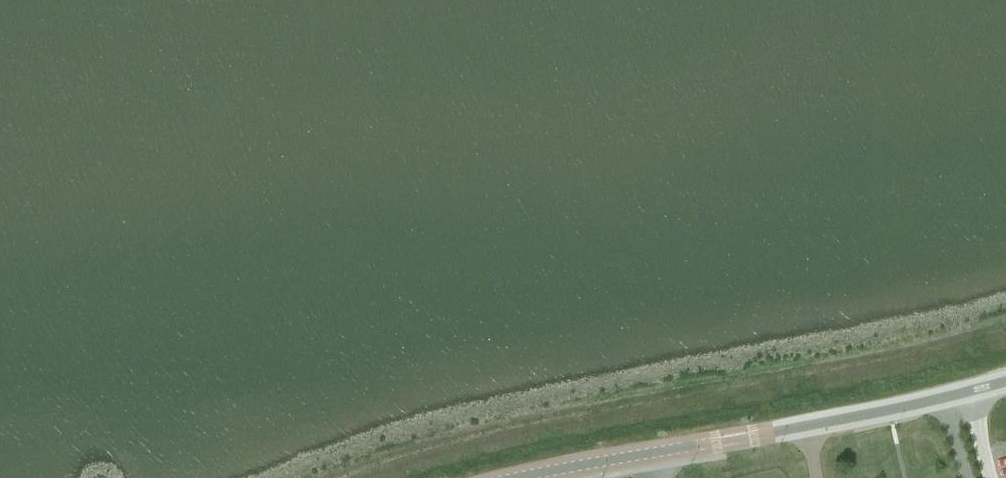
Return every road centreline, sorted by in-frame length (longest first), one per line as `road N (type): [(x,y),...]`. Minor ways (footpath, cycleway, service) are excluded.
road 1 (tertiary): [(517,477),(837,421),(1005,381)]

